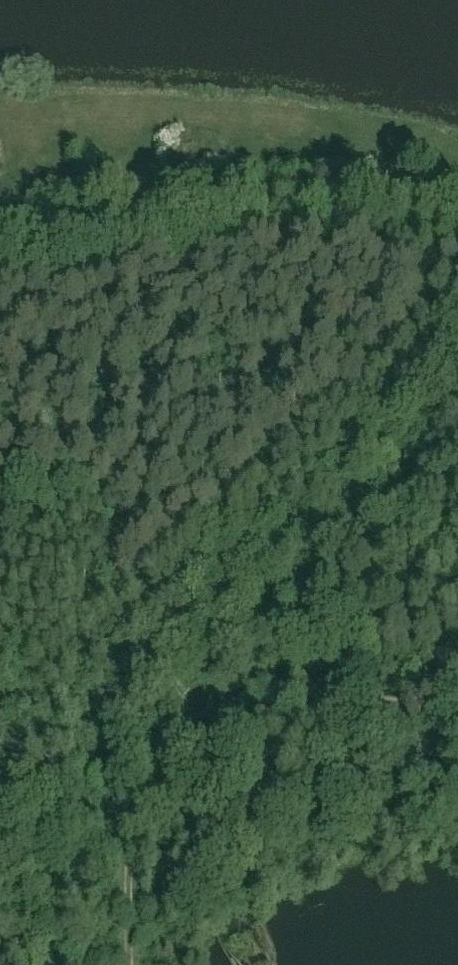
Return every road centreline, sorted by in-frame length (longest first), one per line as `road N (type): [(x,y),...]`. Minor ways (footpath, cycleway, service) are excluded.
road 1 (track): [(457,724),(395,713),(302,662),(198,699),(125,854),(126,964)]
road 2 (track): [(175,701),(141,613),(147,587),(175,550),(349,391),(399,297),(383,271)]
road 3 (track): [(0,270),(248,228),(302,234),(383,271),(457,273)]
road 4 (track): [(198,699),(57,734),(0,734)]

